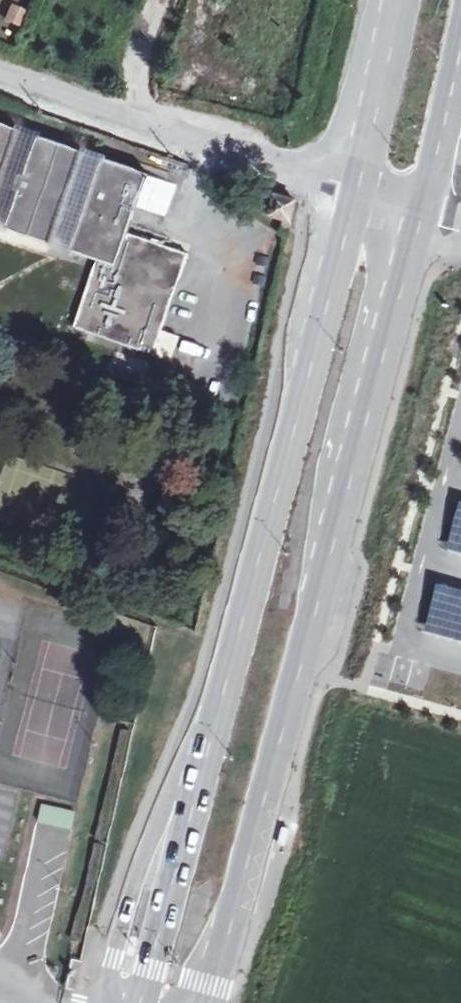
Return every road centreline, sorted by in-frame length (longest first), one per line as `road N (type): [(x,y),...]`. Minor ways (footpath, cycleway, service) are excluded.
road 1 (primary): [(180,1002),(372,201)]
road 2 (primary): [(344,192),(211,739)]
road 3 (unclassified): [(344,192),(299,169),(0,70)]
road 4 (primary): [(211,739),(157,821),(103,1002)]
road 5 (primary): [(211,739),(137,1002)]
road 6 (primary): [(372,201),(414,0)]
road 7 (primary): [(382,0),(344,192)]

